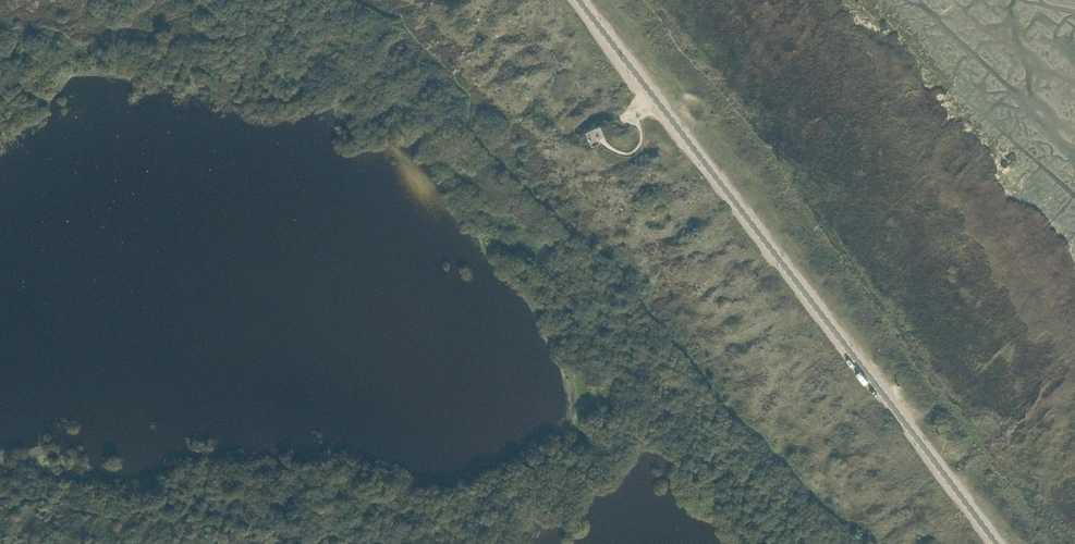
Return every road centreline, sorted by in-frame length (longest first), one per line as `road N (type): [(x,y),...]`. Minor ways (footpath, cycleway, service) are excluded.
road 1 (unclassified): [(996,543),(579,0)]

